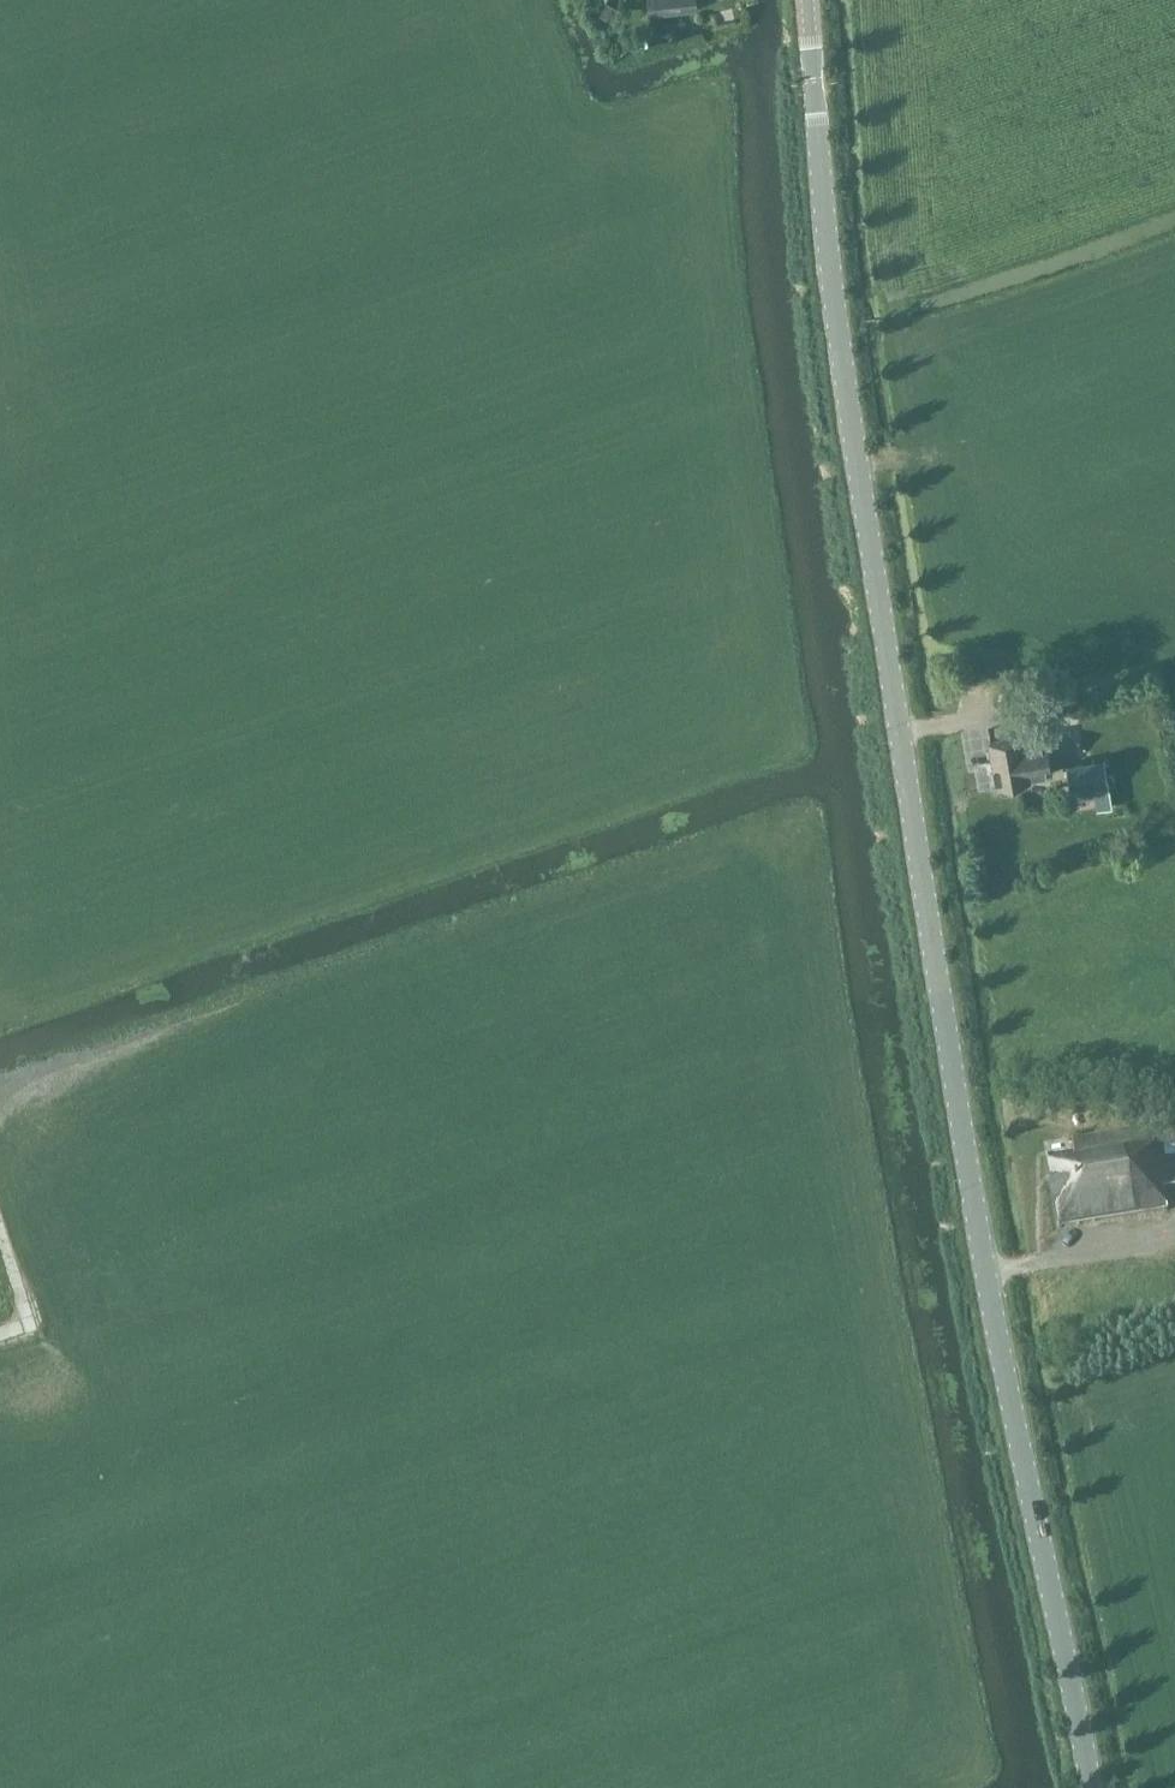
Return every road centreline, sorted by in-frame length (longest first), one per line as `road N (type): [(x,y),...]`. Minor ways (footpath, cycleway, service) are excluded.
road 1 (tertiary): [(1089,1787),(1025,1476),(848,390),(808,0)]

